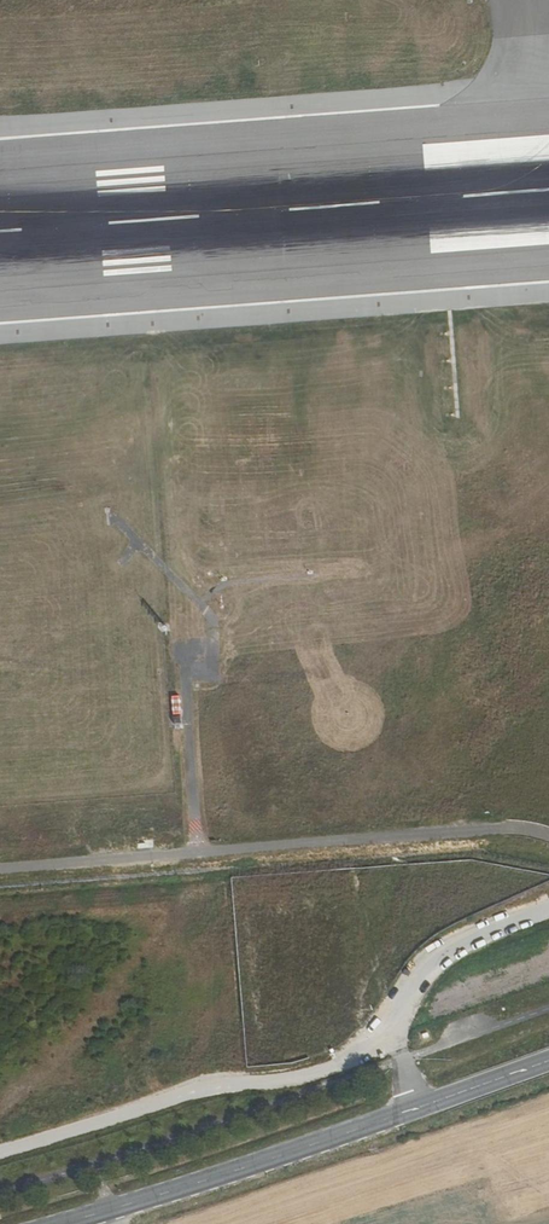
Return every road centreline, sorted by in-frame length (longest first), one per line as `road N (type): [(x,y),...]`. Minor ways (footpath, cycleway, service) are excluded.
road 1 (secondary): [(548,1062),(71,1223)]

